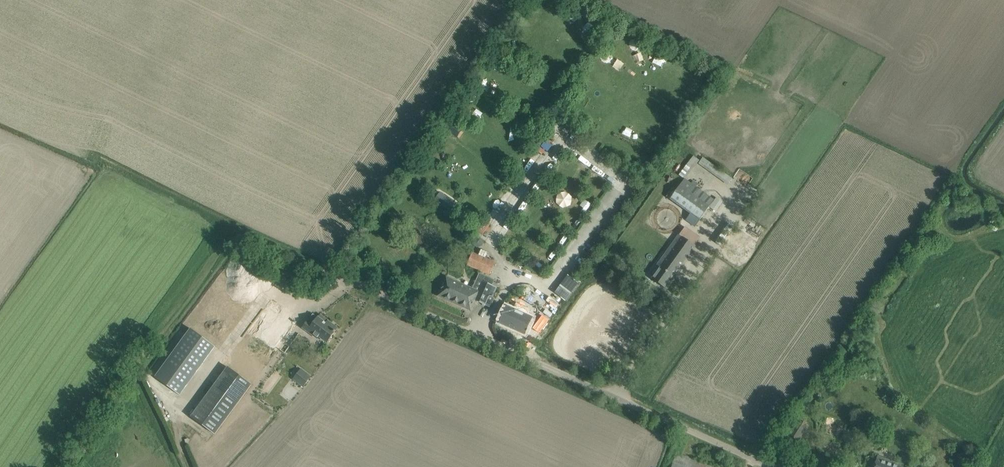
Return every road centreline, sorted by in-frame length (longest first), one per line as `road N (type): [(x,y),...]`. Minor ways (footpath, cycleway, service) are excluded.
road 1 (unclassified): [(781,466),(705,441),(331,273)]

